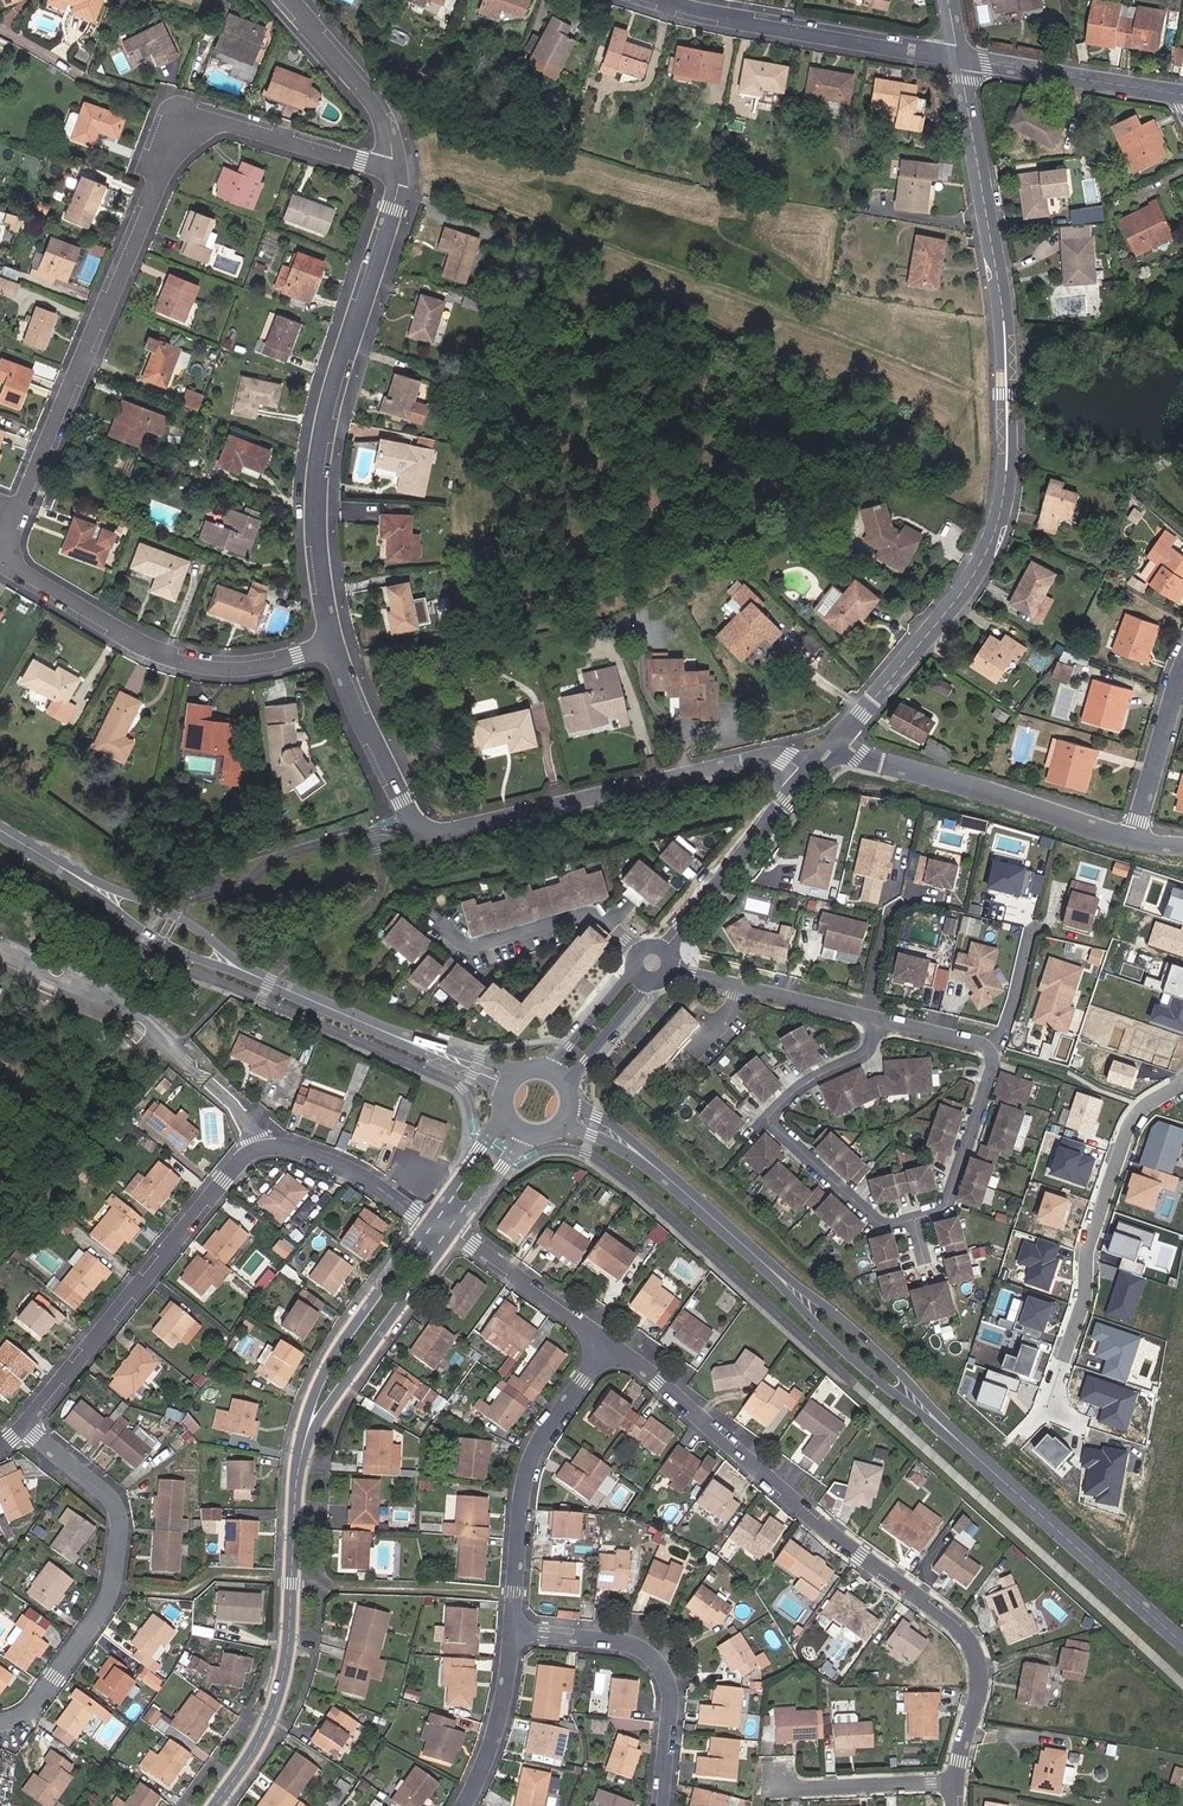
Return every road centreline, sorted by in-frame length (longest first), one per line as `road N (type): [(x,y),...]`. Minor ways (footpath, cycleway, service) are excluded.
road 1 (residential): [(396,174),(225,120),(190,121),(175,139),(6,536),(6,556),(18,573),(156,652),(216,665),(269,663),(332,641)]
road 2 (residential): [(838,741),(960,588),(987,543),(1004,483),(1002,326),(960,55)]
road 3 (residential): [(814,769),(772,753),(435,831),(418,827),(332,641)]
road 4 (residential): [(956,1782),(980,1680),(972,1644),(611,1345)]
road 5 (residential): [(427,1217),(331,1161),(278,1145),(241,1153),(23,1433)]
road 6 (residential): [(332,641),(317,543),(323,423),(392,211),(396,174)]
road 7 (residential): [(23,1433),(112,1503),(119,1538),(109,1591),(28,1706),(0,1716)]
road 8 (residential): [(1182,1083),(1131,1125),(1086,1250),(1086,1288),(1046,1410)]
road 9 (residential): [(213,1805),(284,1680),(299,1464)]
road 10 (residential): [(881,1014),(873,1041),(852,1060),(770,1115),(880,1223),(912,1216)]
road 11 (tertiary): [(946,1426),(1182,1638)]
road 12 (residential): [(515,1631),(525,1488),(543,1436),(611,1345)]
road 13 (residential): [(1137,828),(838,741)]
road 14 (residential): [(660,1805),(671,1687),(662,1660),(641,1648),(515,1631)]
road 15 (tertiary): [(561,1112),(606,1127),(637,1149),(791,1287)]
road 16 (residential): [(676,0),(960,55)]
road 17 (residential): [(427,1217),(329,1362),(303,1427),(299,1464)]
road 18 (residential): [(299,1464),(335,1398),(455,1230)]
road 19 (residential): [(665,947),(814,769)]
road 20 (residential): [(960,55),(1180,95)]
road 21 (residential): [(396,174),(389,115),(288,0)]
road 22 (tertiary): [(791,1287),(858,1366),(946,1426)]
road 23 (tertiary): [(946,1426),(833,1311),(791,1287)]
road 24 (residential): [(912,1216),(945,1201),(999,1039)]
road 25 (residential): [(671,969),(867,1011)]
road 26 (tertiary): [(86,876),(162,941),(252,969)]
road 27 (residential): [(611,1345),(455,1230)]
road 28 (tertiary): [(252,969),(177,912),(86,876)]
road 29 (residential): [(956,1782),(772,1788)]
road 30 (residential): [(462,1805),(492,1746),(515,1631)]
road 31 (residential): [(1182,662),(1137,828)]
road 32 (tertiary): [(252,969),(386,1033)]
road 33 (tertiary): [(529,1071),(386,1033)]
road 34 (residential): [(635,966),(539,1070)]
road 35 (residential): [(563,1090),(652,981)]
road 36 (tertiary): [(386,1033),(508,1096)]
road 37 (residential): [(510,1108),(427,1217)]
road 38 (residential): [(455,1230),(532,1126)]
road 39 (residential): [(999,1039),(881,1014)]

